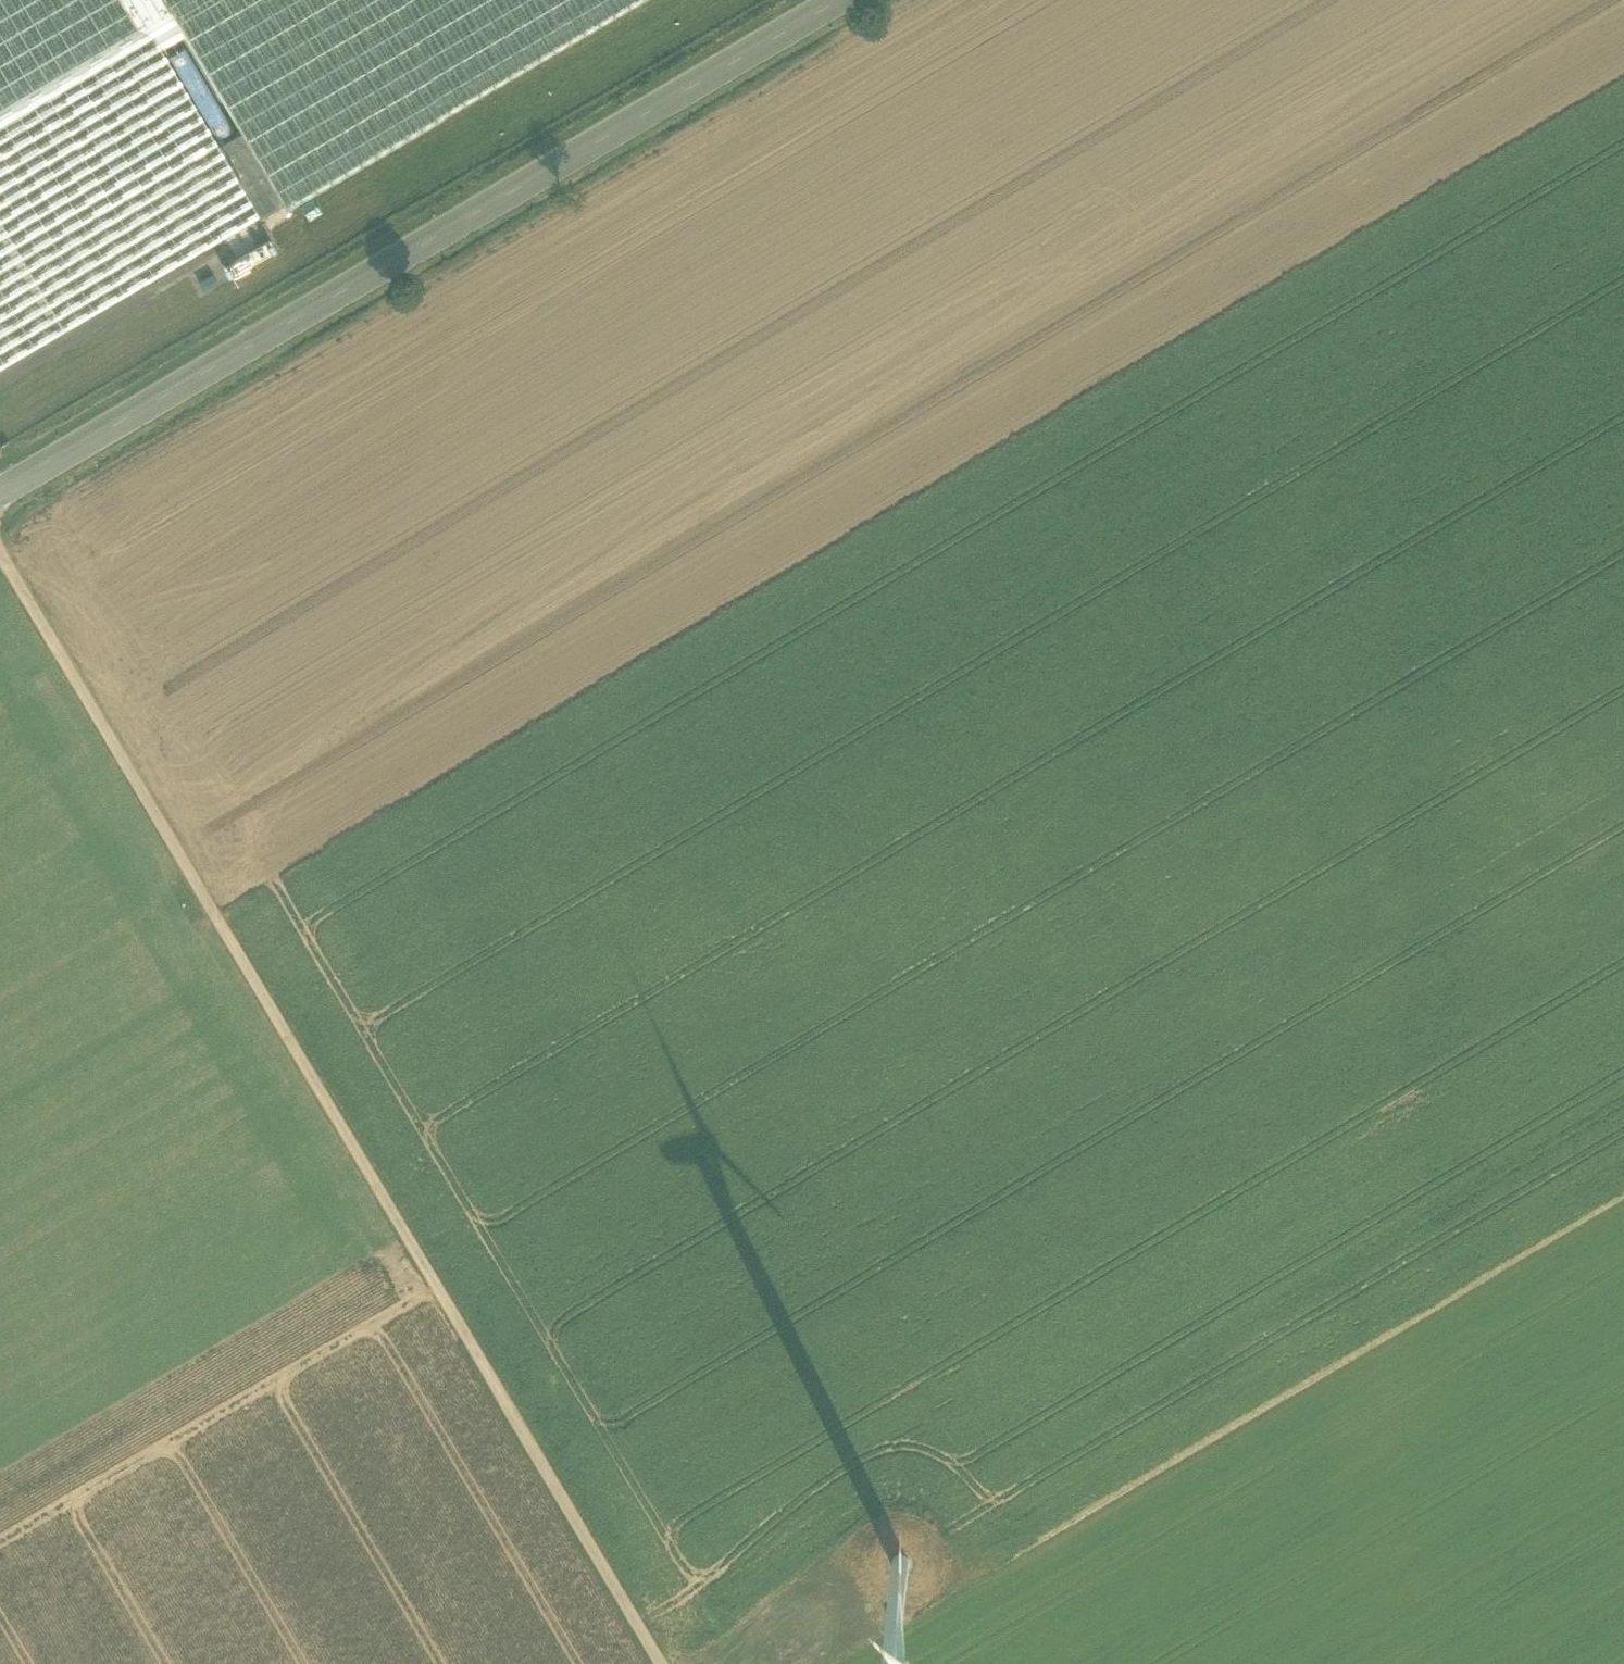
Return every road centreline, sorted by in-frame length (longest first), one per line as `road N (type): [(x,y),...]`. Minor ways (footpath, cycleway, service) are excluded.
road 1 (track): [(659,1663),(0,555)]
road 2 (secondary): [(0,492),(838,0)]

